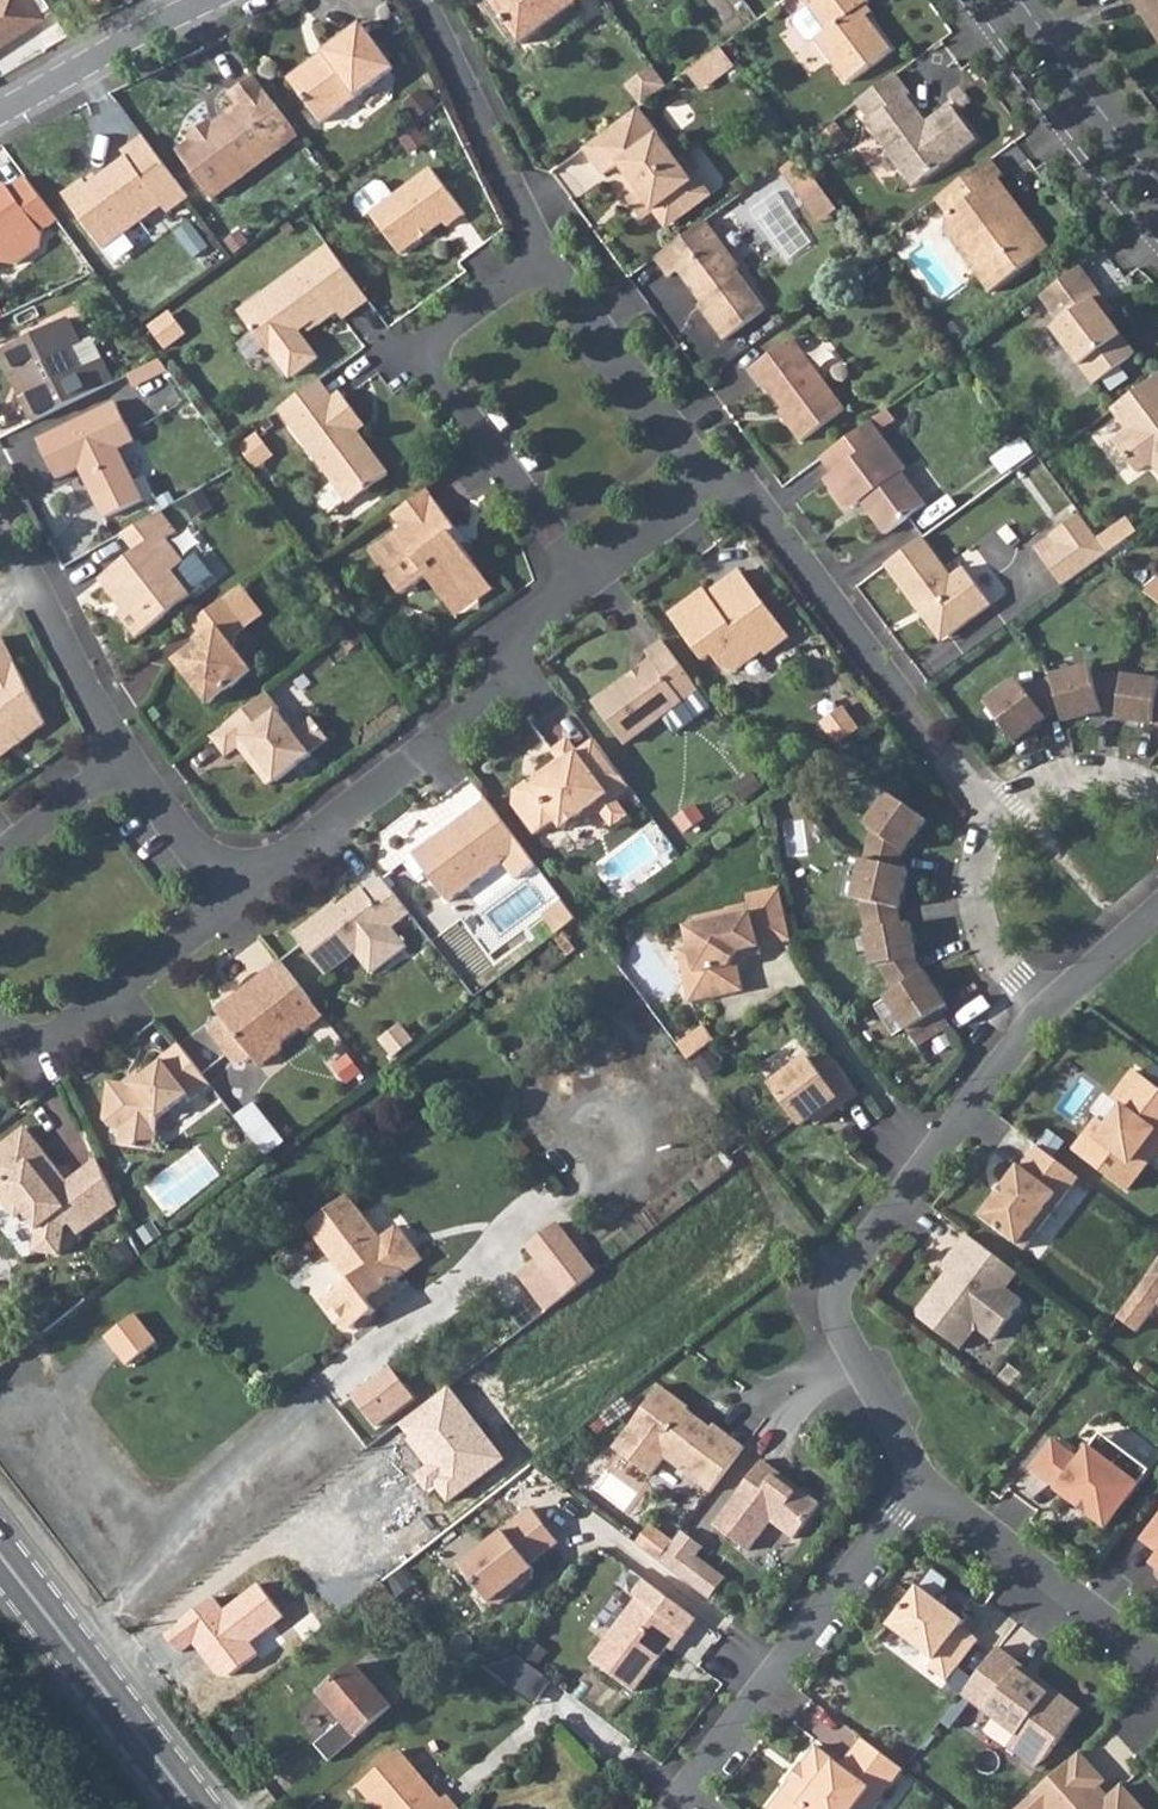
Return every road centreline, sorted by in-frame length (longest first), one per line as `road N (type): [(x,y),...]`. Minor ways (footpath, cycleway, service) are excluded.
road 1 (residential): [(1045,1011),(846,1268),(833,1299),(843,1335),(918,1481)]
road 2 (residential): [(0,1413),(27,1417),(119,1517),(144,1530),(423,1305)]
road 3 (residential): [(589,585),(522,635),(500,695),(234,900)]
road 4 (residential): [(703,491),(742,494),(992,812)]
road 5 (residential): [(589,585),(432,375),(441,333),(542,260)]
road 6 (residential): [(918,1481),(671,1808)]
road 7 (tertiary): [(0,1553),(196,1808)]
road 8 (residential): [(918,1481),(1157,1666)]
road 9 (residential): [(234,900),(51,1053),(0,1037)]
road 10 (residential): [(420,0),(542,260)]
road 11 (residential): [(542,260),(697,467),(703,491)]
road 12 (residential): [(123,756),(0,507)]
road 13 (residential): [(0,113),(204,0)]
road 14 (residential): [(1018,0),(1157,182)]
road 15 (residential): [(992,812),(978,851),(989,941),(1013,981),(1045,1011)]
road 16 (residential): [(123,756),(234,900)]
road 17 (residential): [(1157,798),(1093,775),(1050,780),(1009,796),(992,812)]
road 18 (residential): [(0,853),(123,756)]
road 19 (residential): [(1157,908),(1045,1011)]
road 20 (residential): [(703,491),(589,585)]

